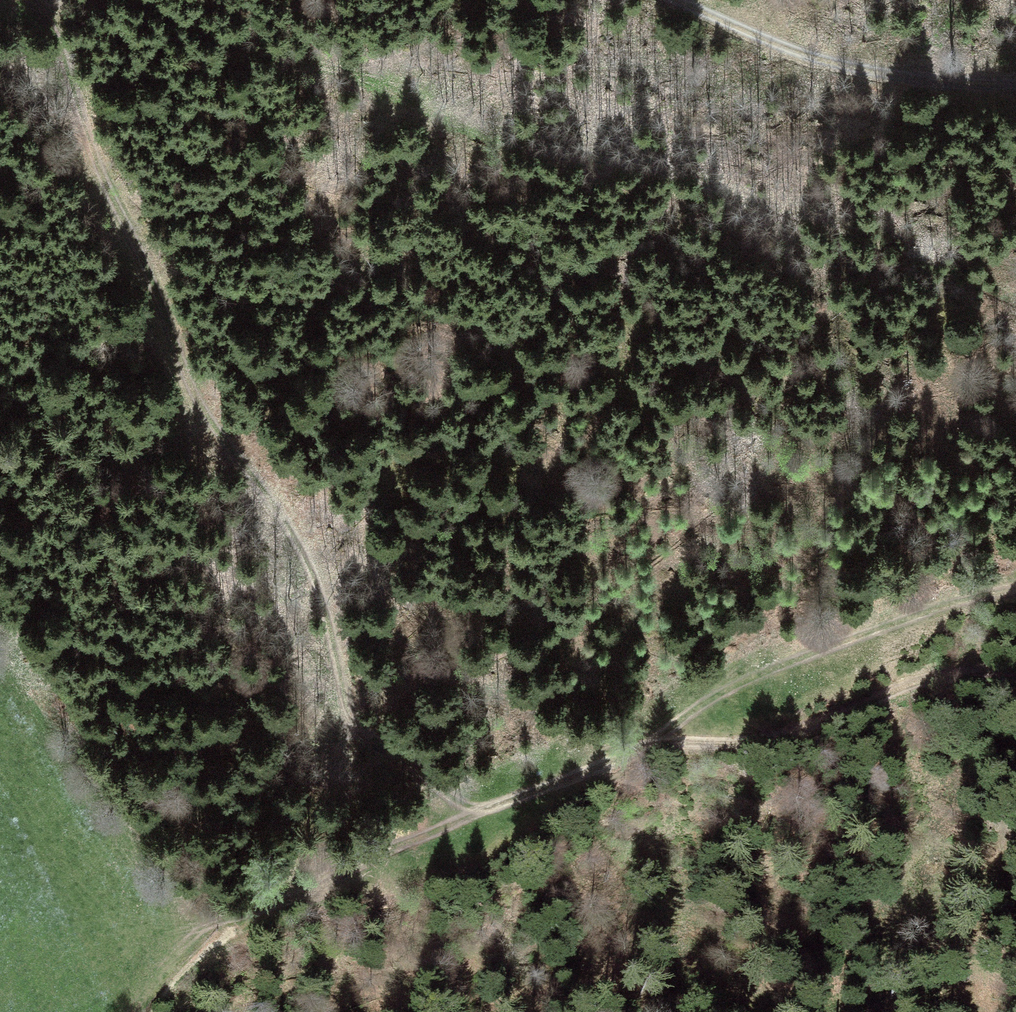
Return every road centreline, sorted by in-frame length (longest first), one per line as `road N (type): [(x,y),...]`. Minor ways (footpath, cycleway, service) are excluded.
road 1 (track): [(30,0),(47,23),(100,176),(206,413),(310,562),(346,708),(358,727),(464,818),(652,747)]
road 2 (track): [(129,0),(241,44),(365,78),(462,126),(721,184),(1015,292)]
road 3 (track): [(652,747),(746,680),(924,612),(1015,593)]
road 4 (track): [(652,747),(756,744),(947,674),(1015,672)]
road 5 (track): [(1015,84),(822,56),(684,0)]
road 6 (track): [(464,818),(242,924)]

